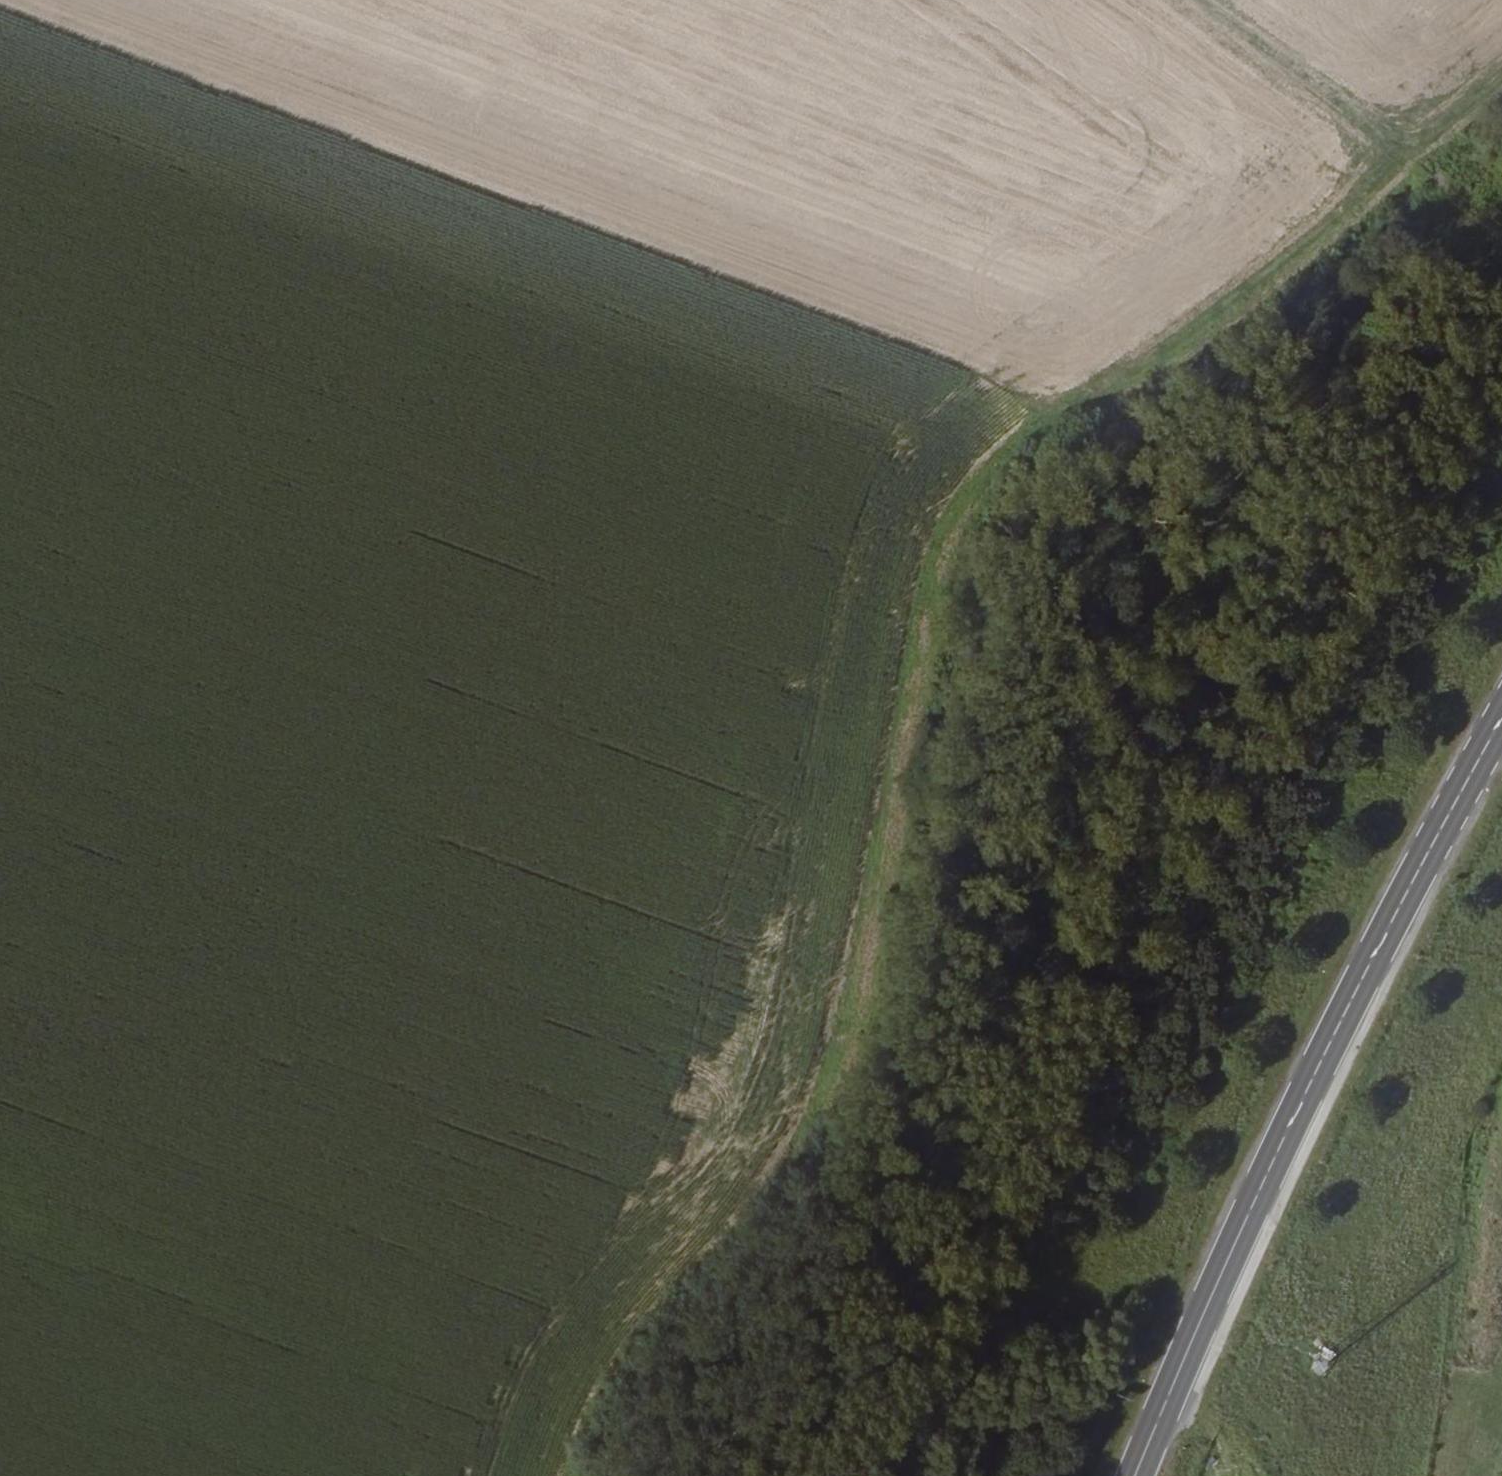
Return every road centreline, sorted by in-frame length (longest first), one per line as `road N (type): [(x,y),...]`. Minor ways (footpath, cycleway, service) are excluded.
road 1 (primary): [(1501,722),(1269,1171),(1136,1475)]
road 2 (track): [(1215,0),(1429,151)]

